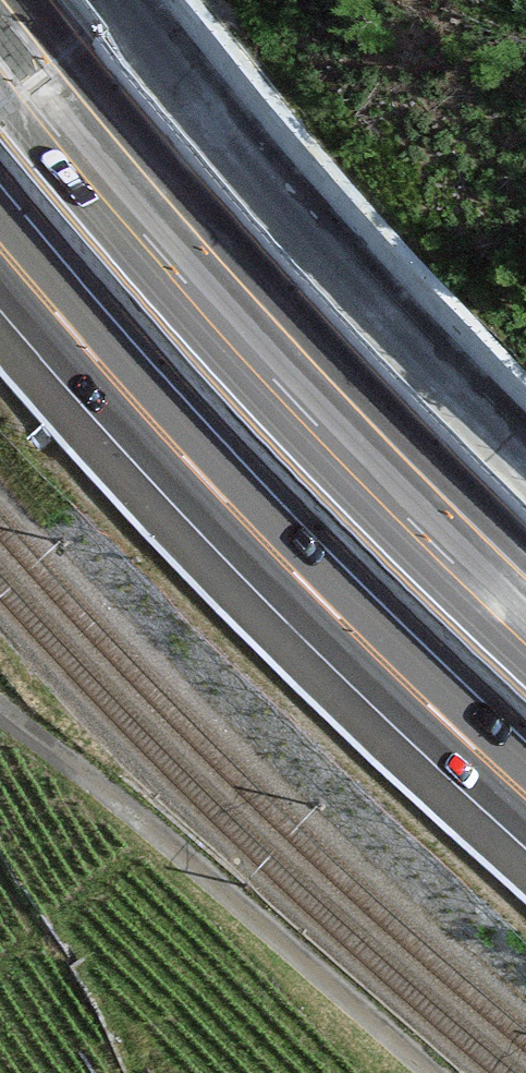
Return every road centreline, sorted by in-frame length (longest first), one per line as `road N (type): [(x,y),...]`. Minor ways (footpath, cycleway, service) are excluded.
road 1 (motorway): [(525,613),(216,296),(0,47)]
road 2 (motorway): [(0,251),(243,528),(525,802)]
road 3 (tertiary): [(118,0),(169,69),(525,441)]
road 4 (track): [(427,1072),(0,708)]

